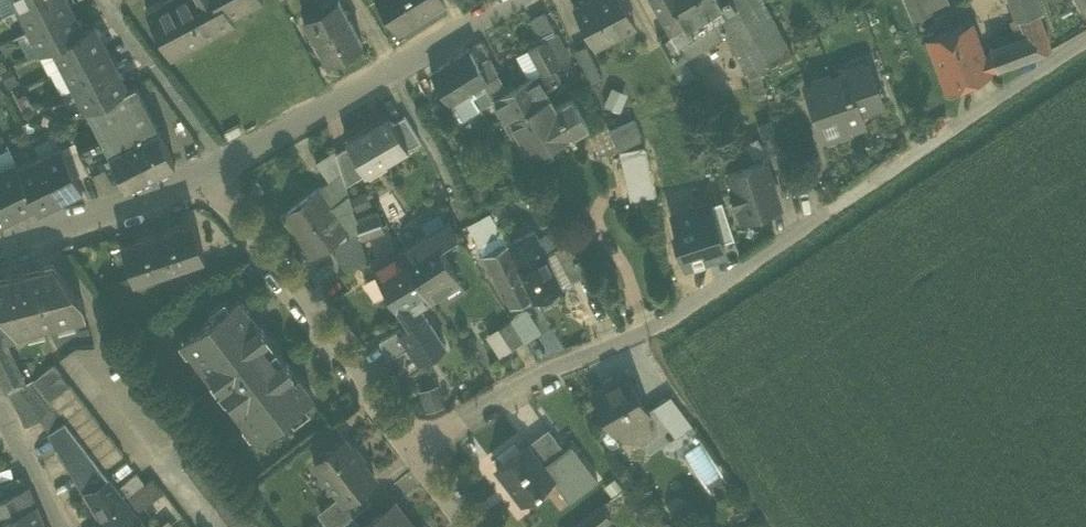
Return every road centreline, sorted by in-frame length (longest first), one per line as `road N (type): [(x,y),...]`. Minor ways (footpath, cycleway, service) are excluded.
road 1 (residential): [(1085,38),(638,333),(561,364),(412,443)]
road 2 (residential): [(204,176),(412,443)]
road 3 (residential): [(225,163),(514,0)]
road 4 (residential): [(0,243),(204,176)]
road 5 (residential): [(104,0),(225,163)]
road 6 (residential): [(0,407),(61,526)]

